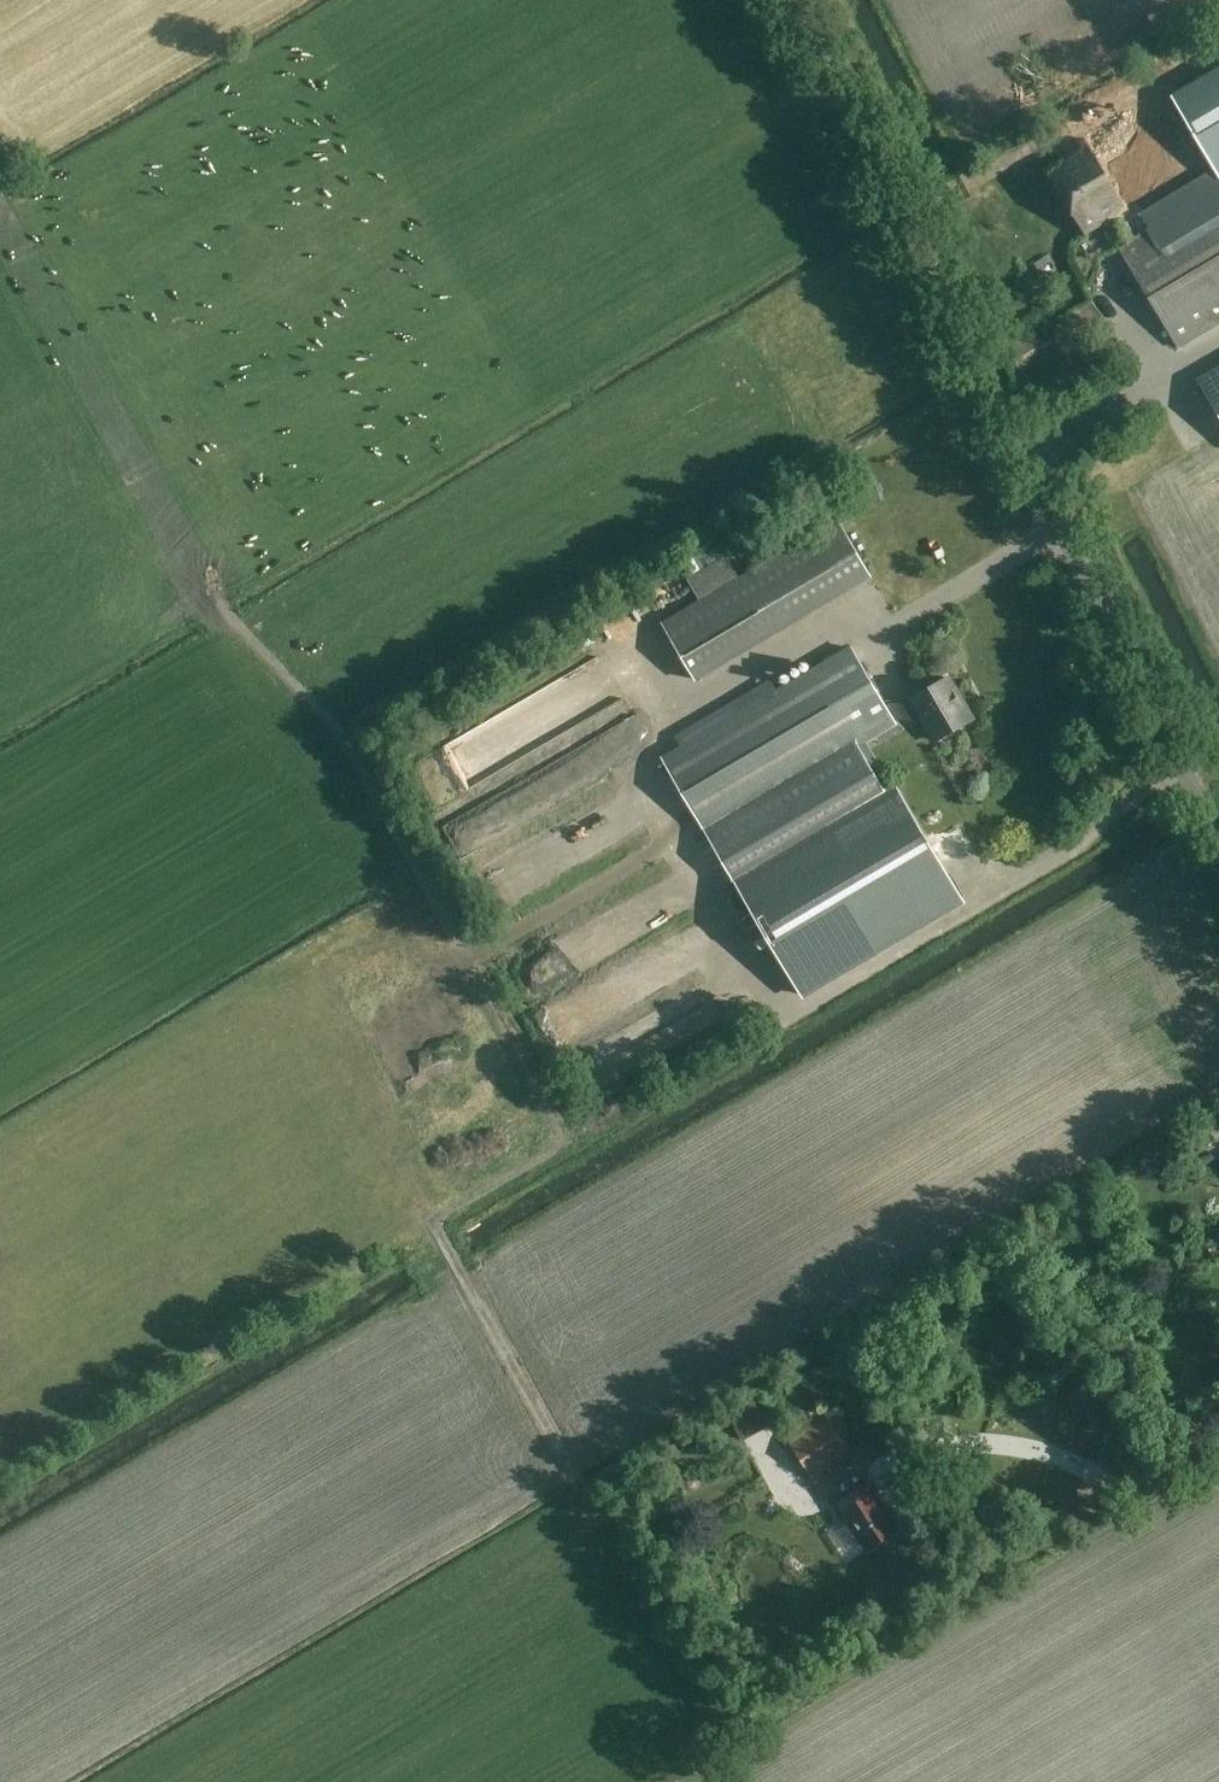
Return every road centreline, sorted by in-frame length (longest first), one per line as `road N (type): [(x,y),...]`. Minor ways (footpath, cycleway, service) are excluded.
road 1 (unclassified): [(795,0),(1218,841)]

